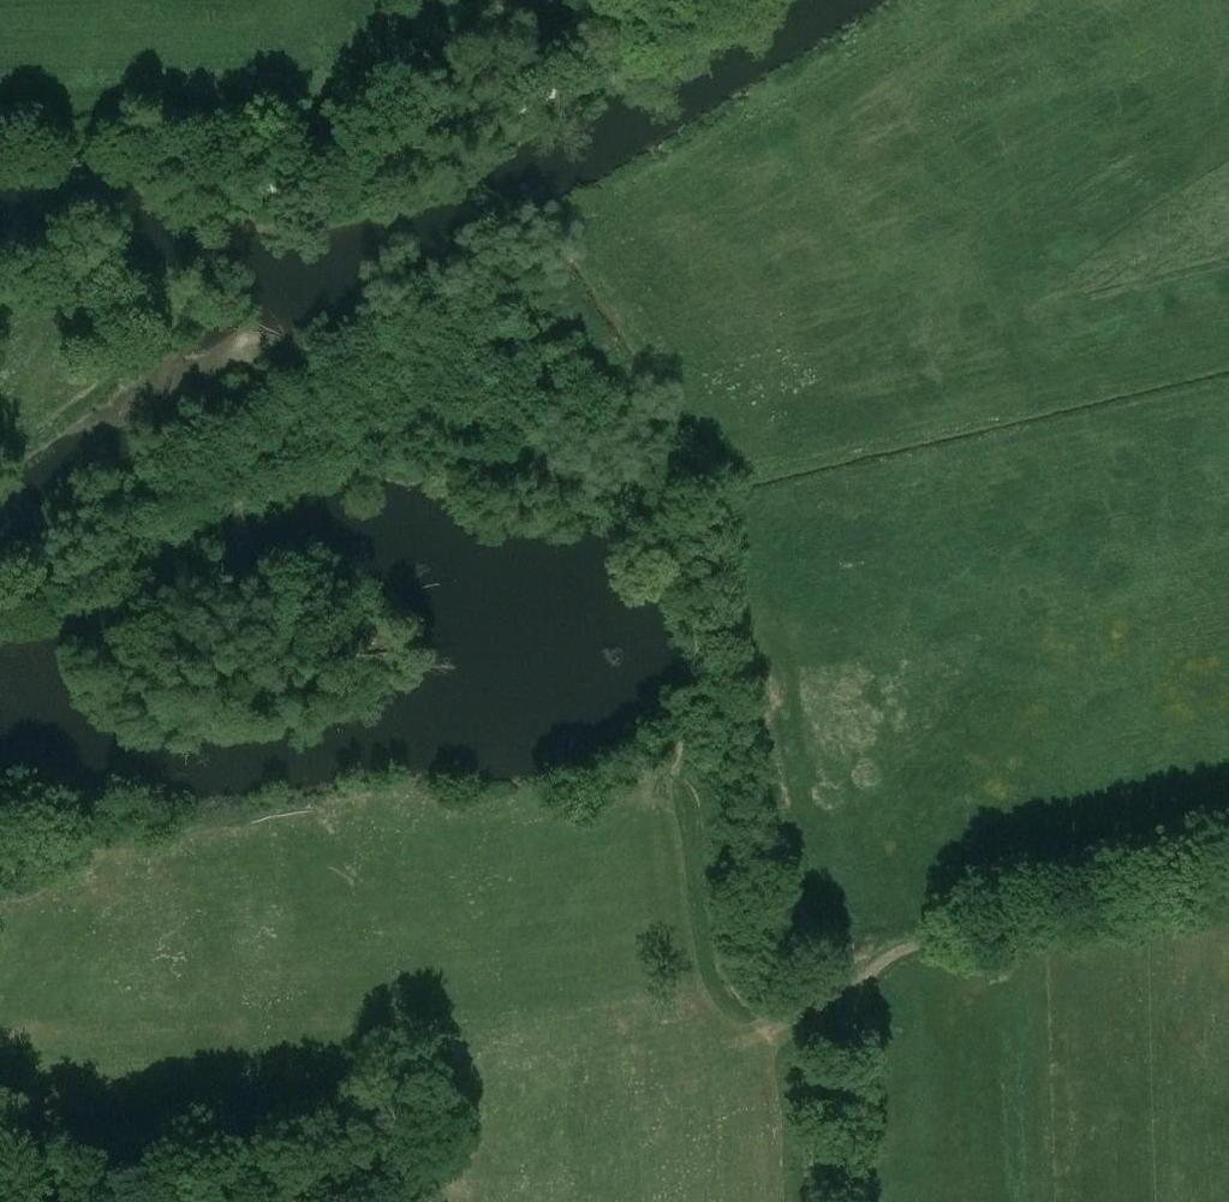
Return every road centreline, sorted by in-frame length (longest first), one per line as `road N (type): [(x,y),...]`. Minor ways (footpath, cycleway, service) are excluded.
road 1 (track): [(1228,881),(913,947),(874,971),(860,1006),(865,1201)]

